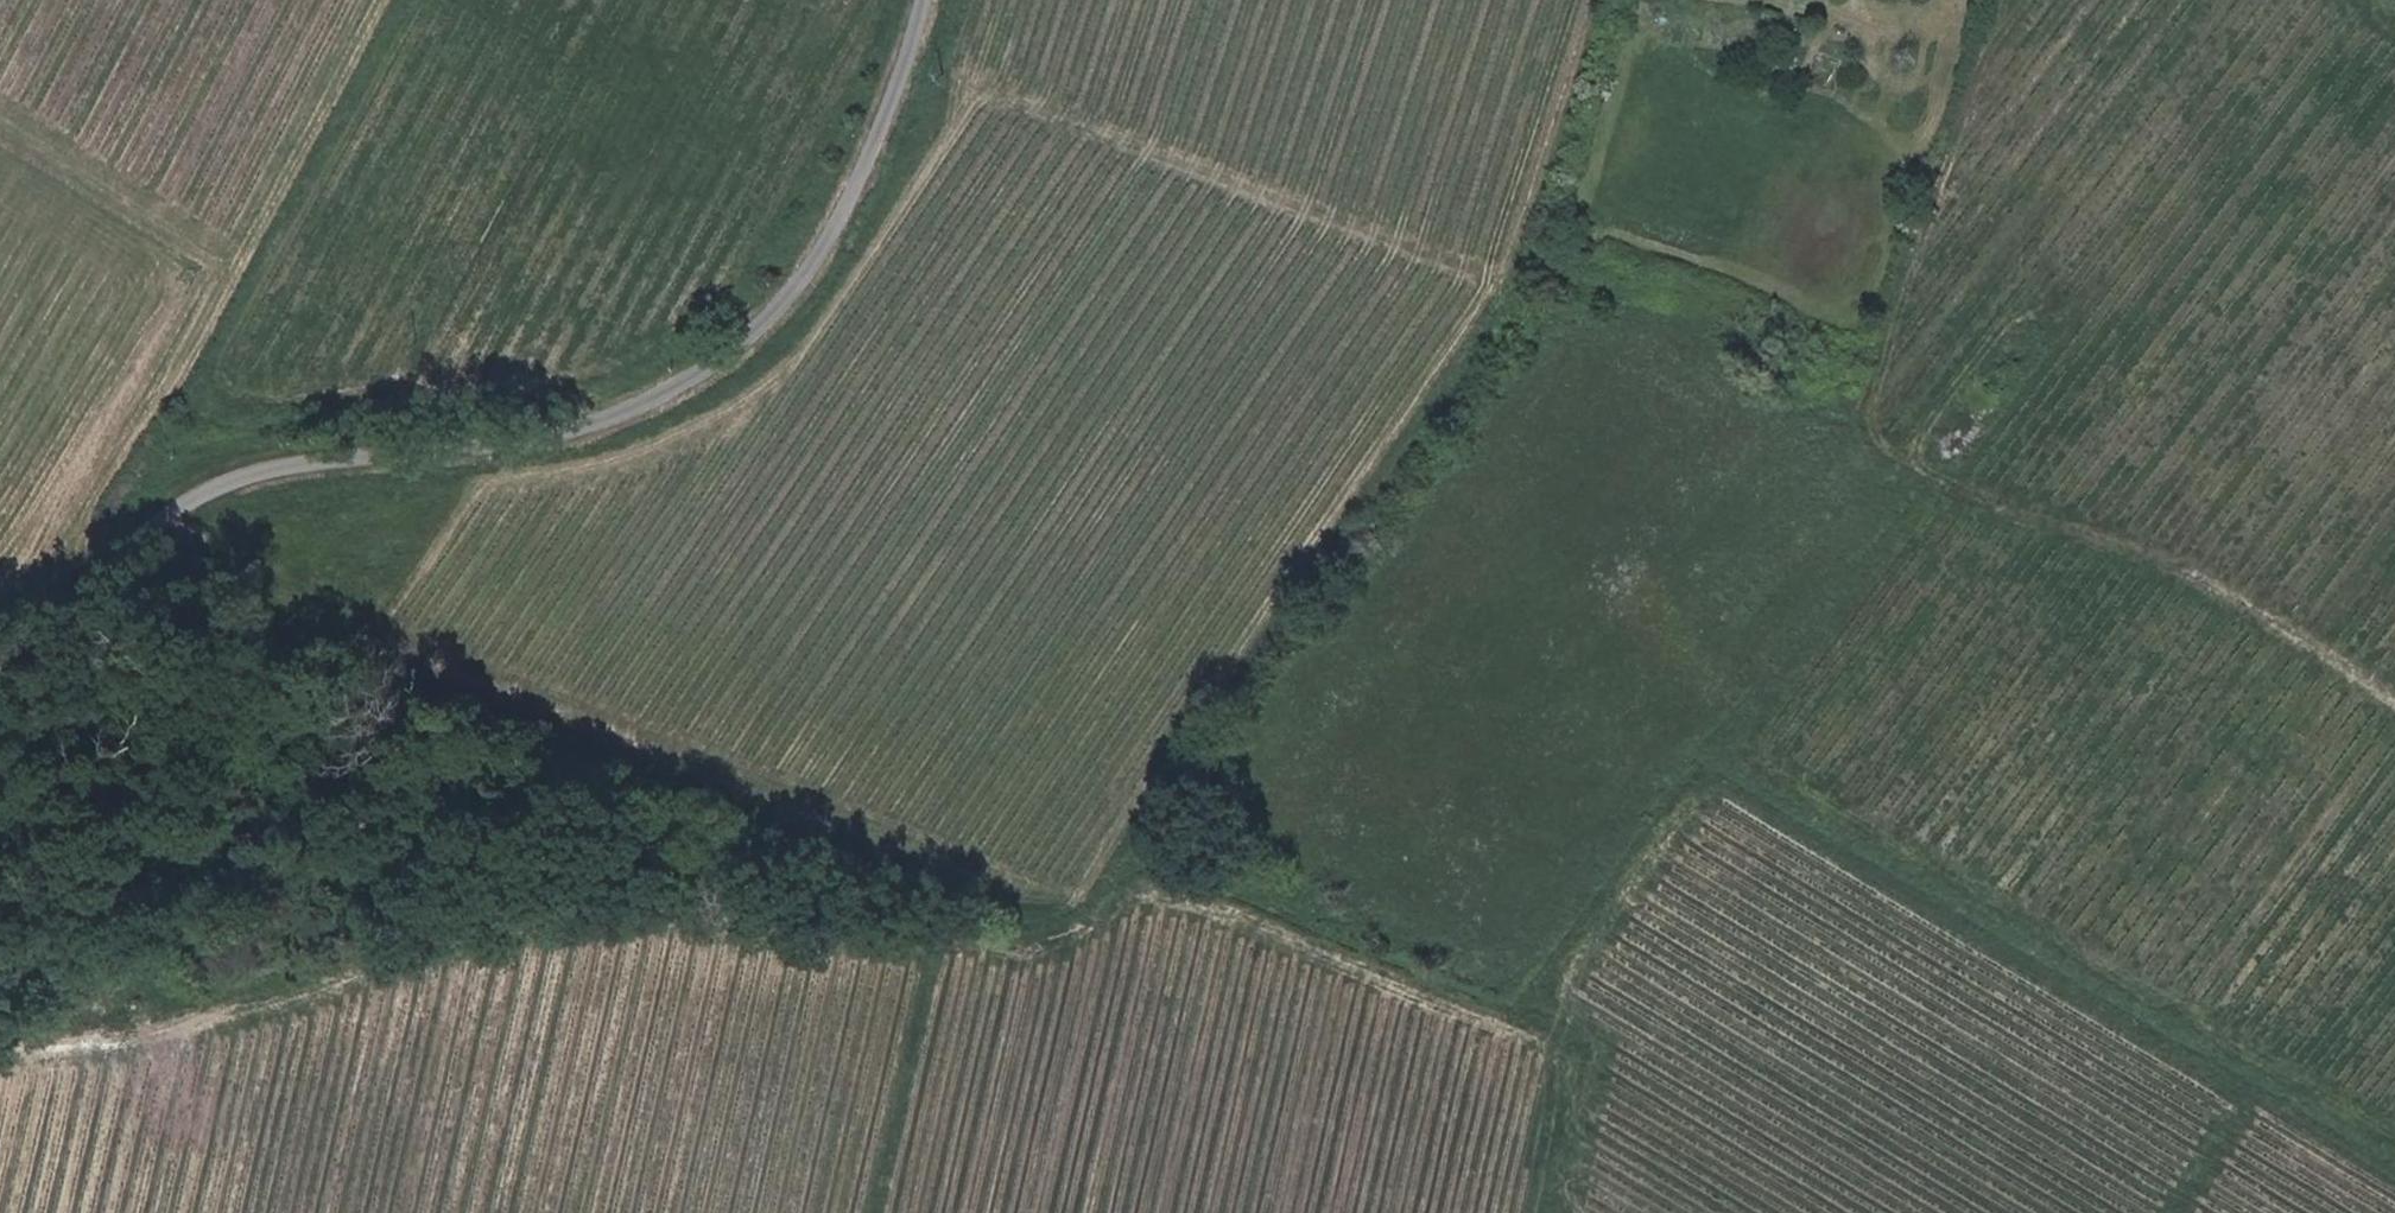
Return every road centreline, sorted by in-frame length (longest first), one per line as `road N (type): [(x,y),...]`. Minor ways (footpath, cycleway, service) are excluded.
road 1 (unclassified): [(930,0),(885,123),(812,268),(711,371),(607,421),(482,447),(350,456),(199,490),(148,532),(0,783)]
road 2 (track): [(52,697),(198,763),(260,765),(294,824),(285,862)]

